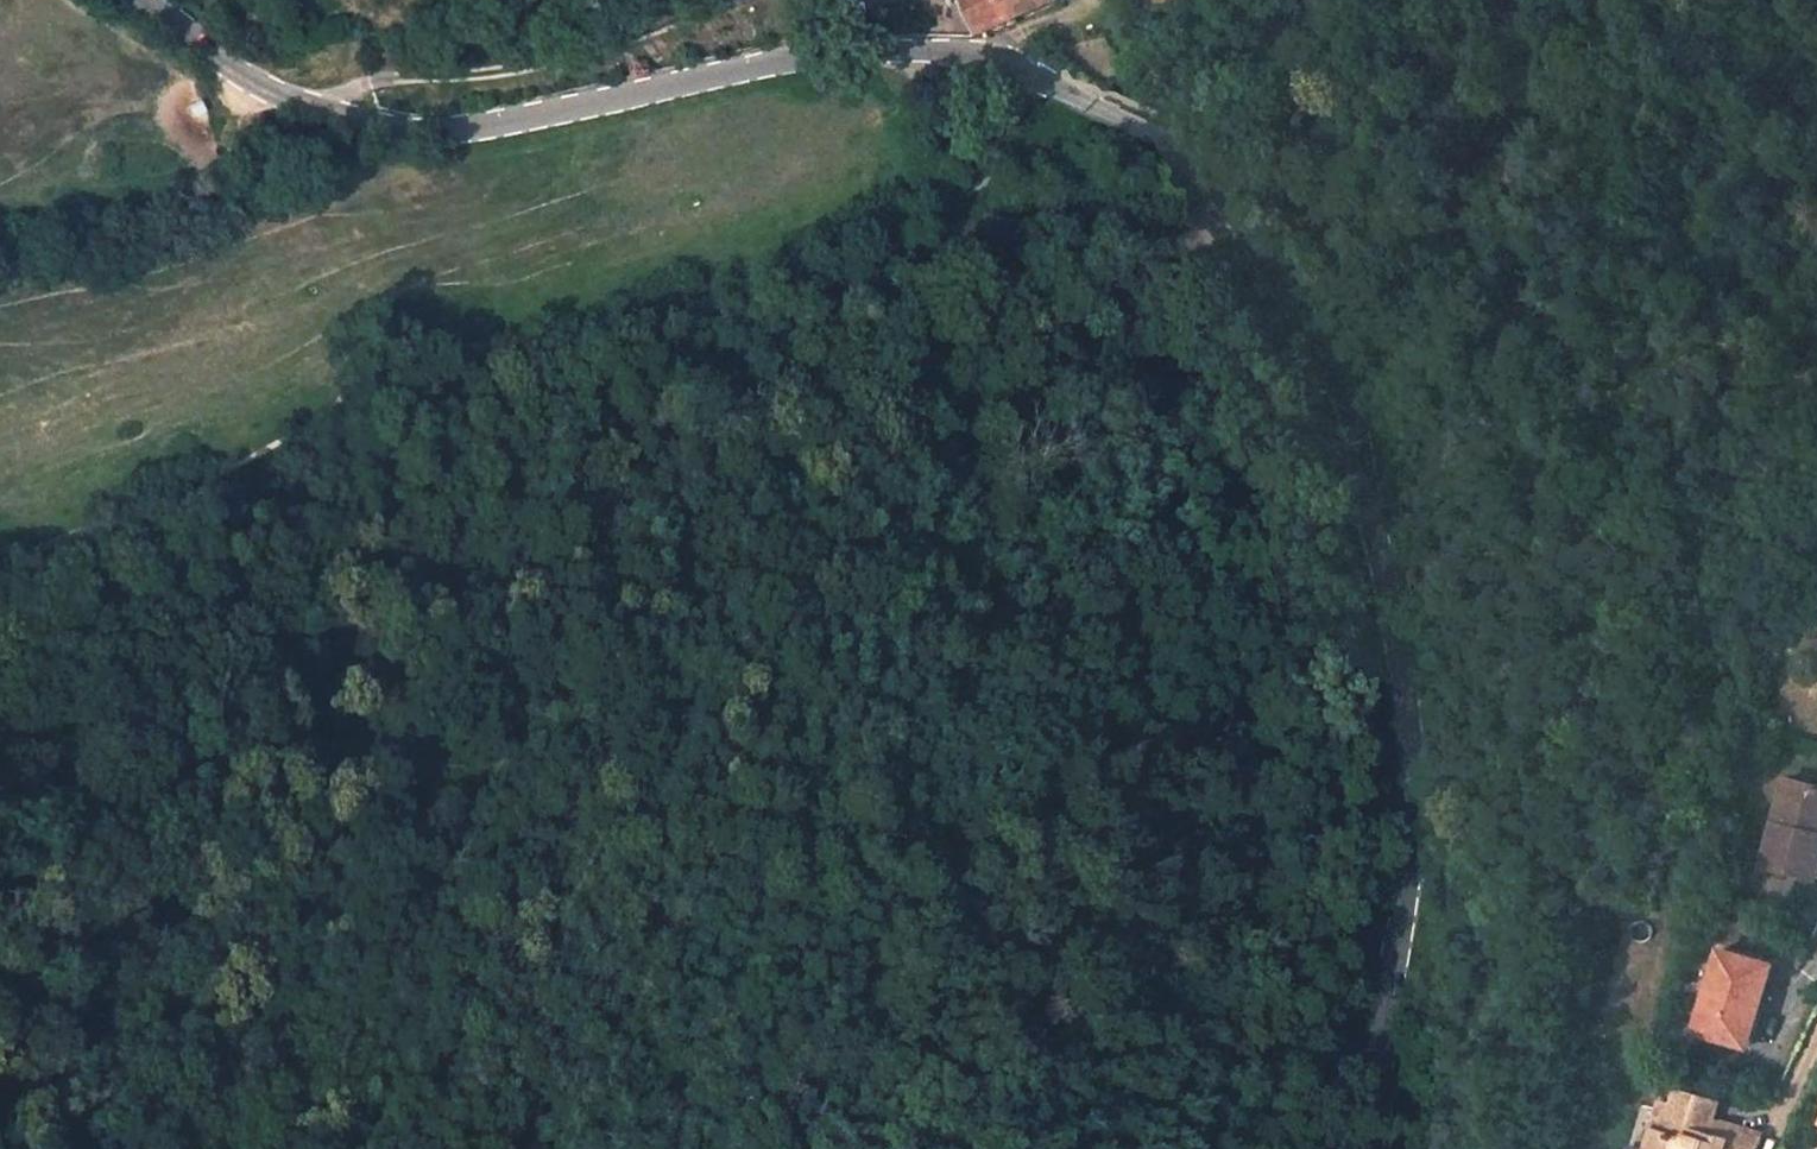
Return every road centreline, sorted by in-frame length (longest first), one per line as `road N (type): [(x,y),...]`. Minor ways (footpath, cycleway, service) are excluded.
road 1 (unclassified): [(137,0),(256,85),(327,114),(434,134),(855,52),(931,53),(1099,95),(1188,138)]
road 2 (unclassified): [(1401,1148),(1390,488),(1310,307),(1188,138)]

